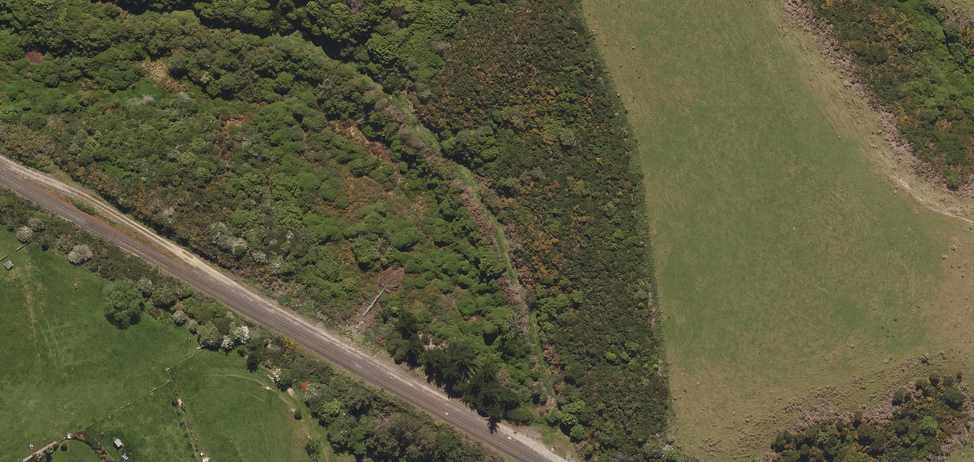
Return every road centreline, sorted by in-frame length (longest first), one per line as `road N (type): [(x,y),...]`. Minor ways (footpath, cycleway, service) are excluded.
road 1 (track): [(568,461),(524,291),(491,216),(446,150),(368,71),(297,42),(84,0)]
road 2 (track): [(563,461),(0,156)]

